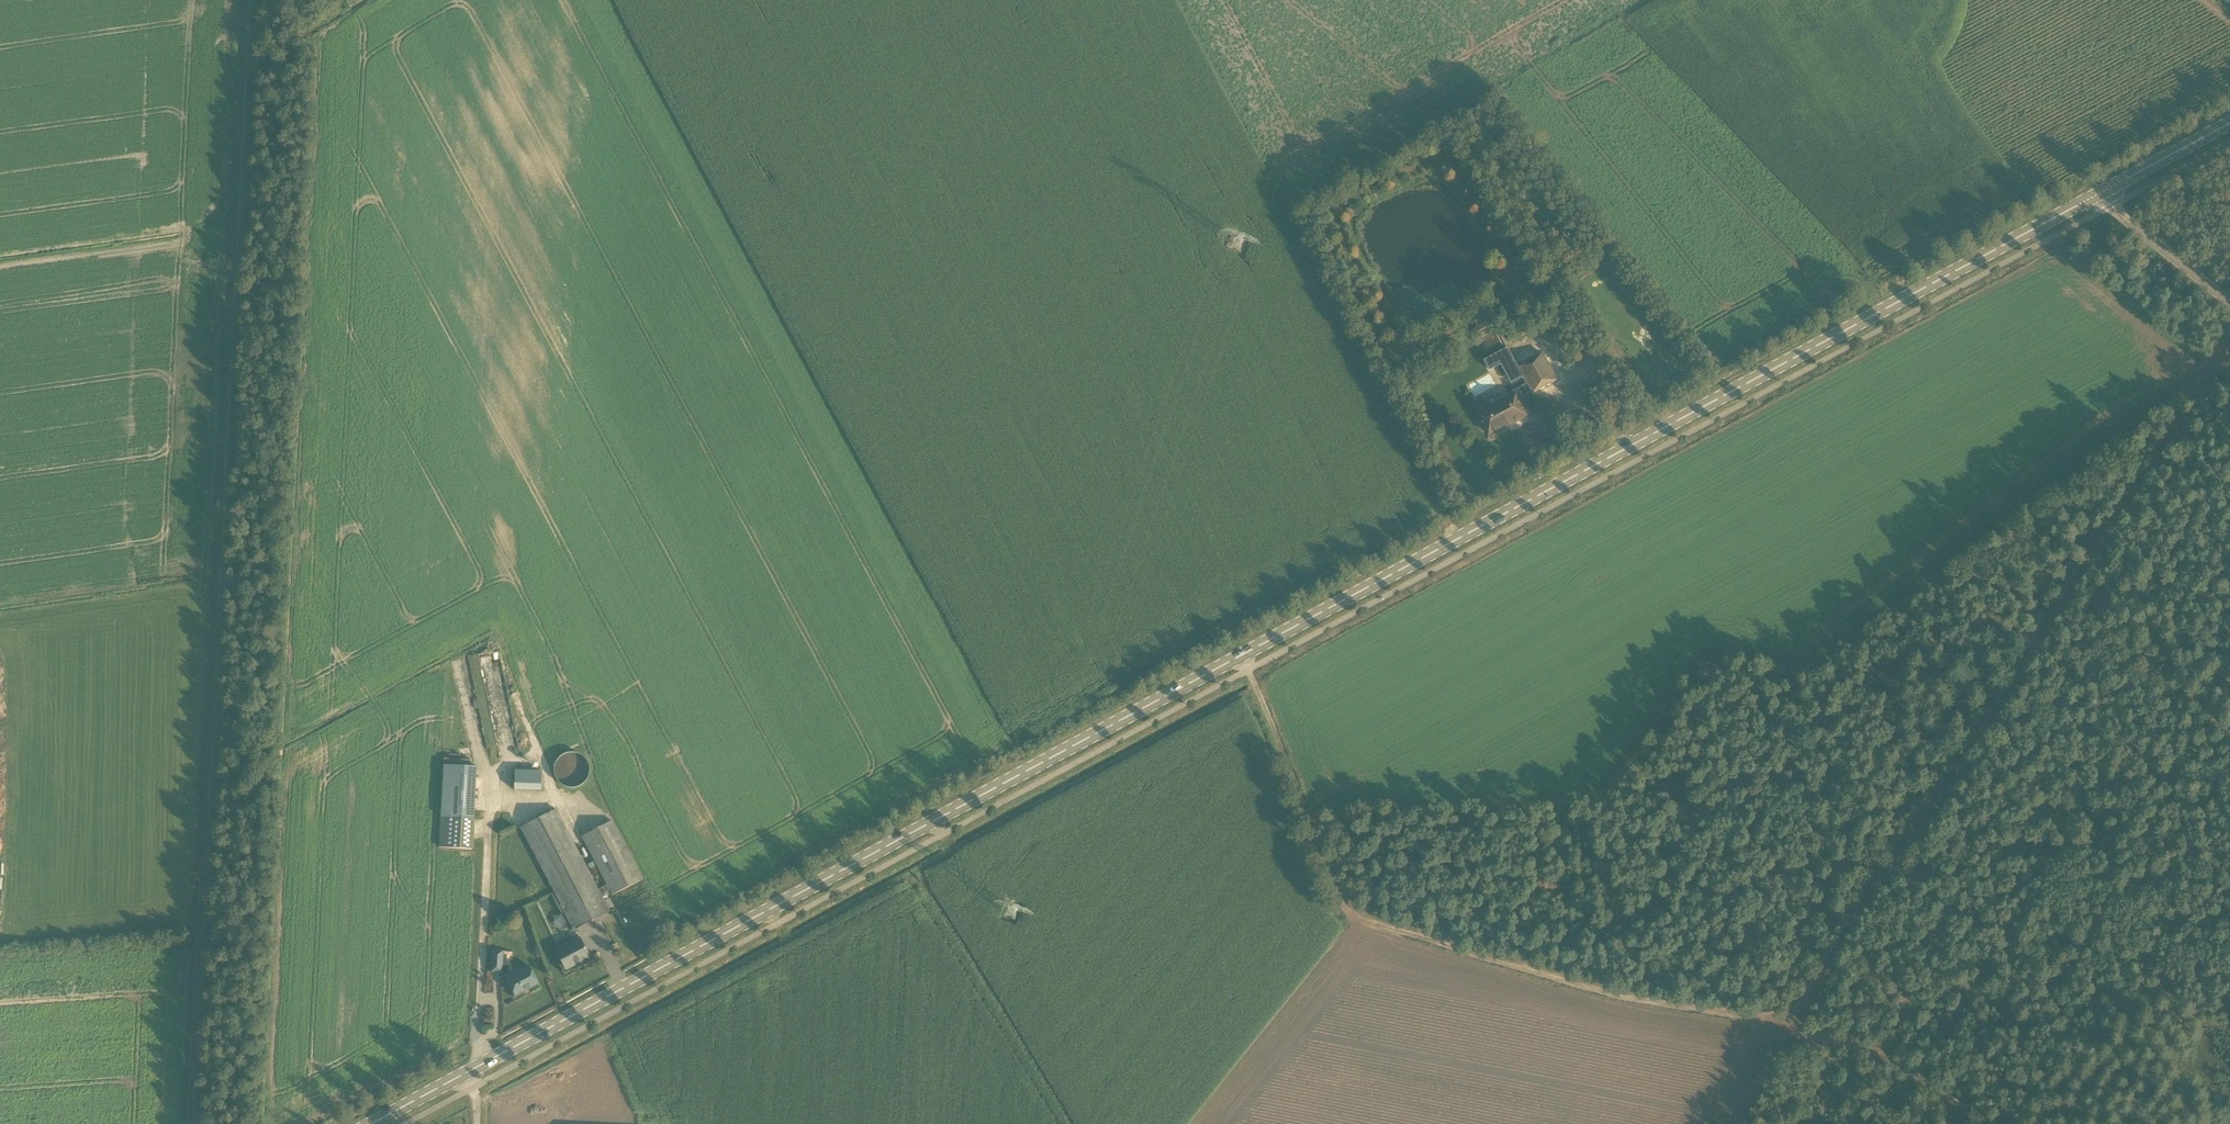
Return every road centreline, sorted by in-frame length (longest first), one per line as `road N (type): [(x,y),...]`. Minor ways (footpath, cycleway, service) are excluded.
road 1 (secondary): [(373,1123),(2097,190)]
road 2 (track): [(1734,1123),(2229,345)]
road 3 (track): [(2055,610),(2229,745)]
road 4 (unclassified): [(2229,301),(2097,190)]
road 5 (secondary): [(2097,190),(2229,117)]

